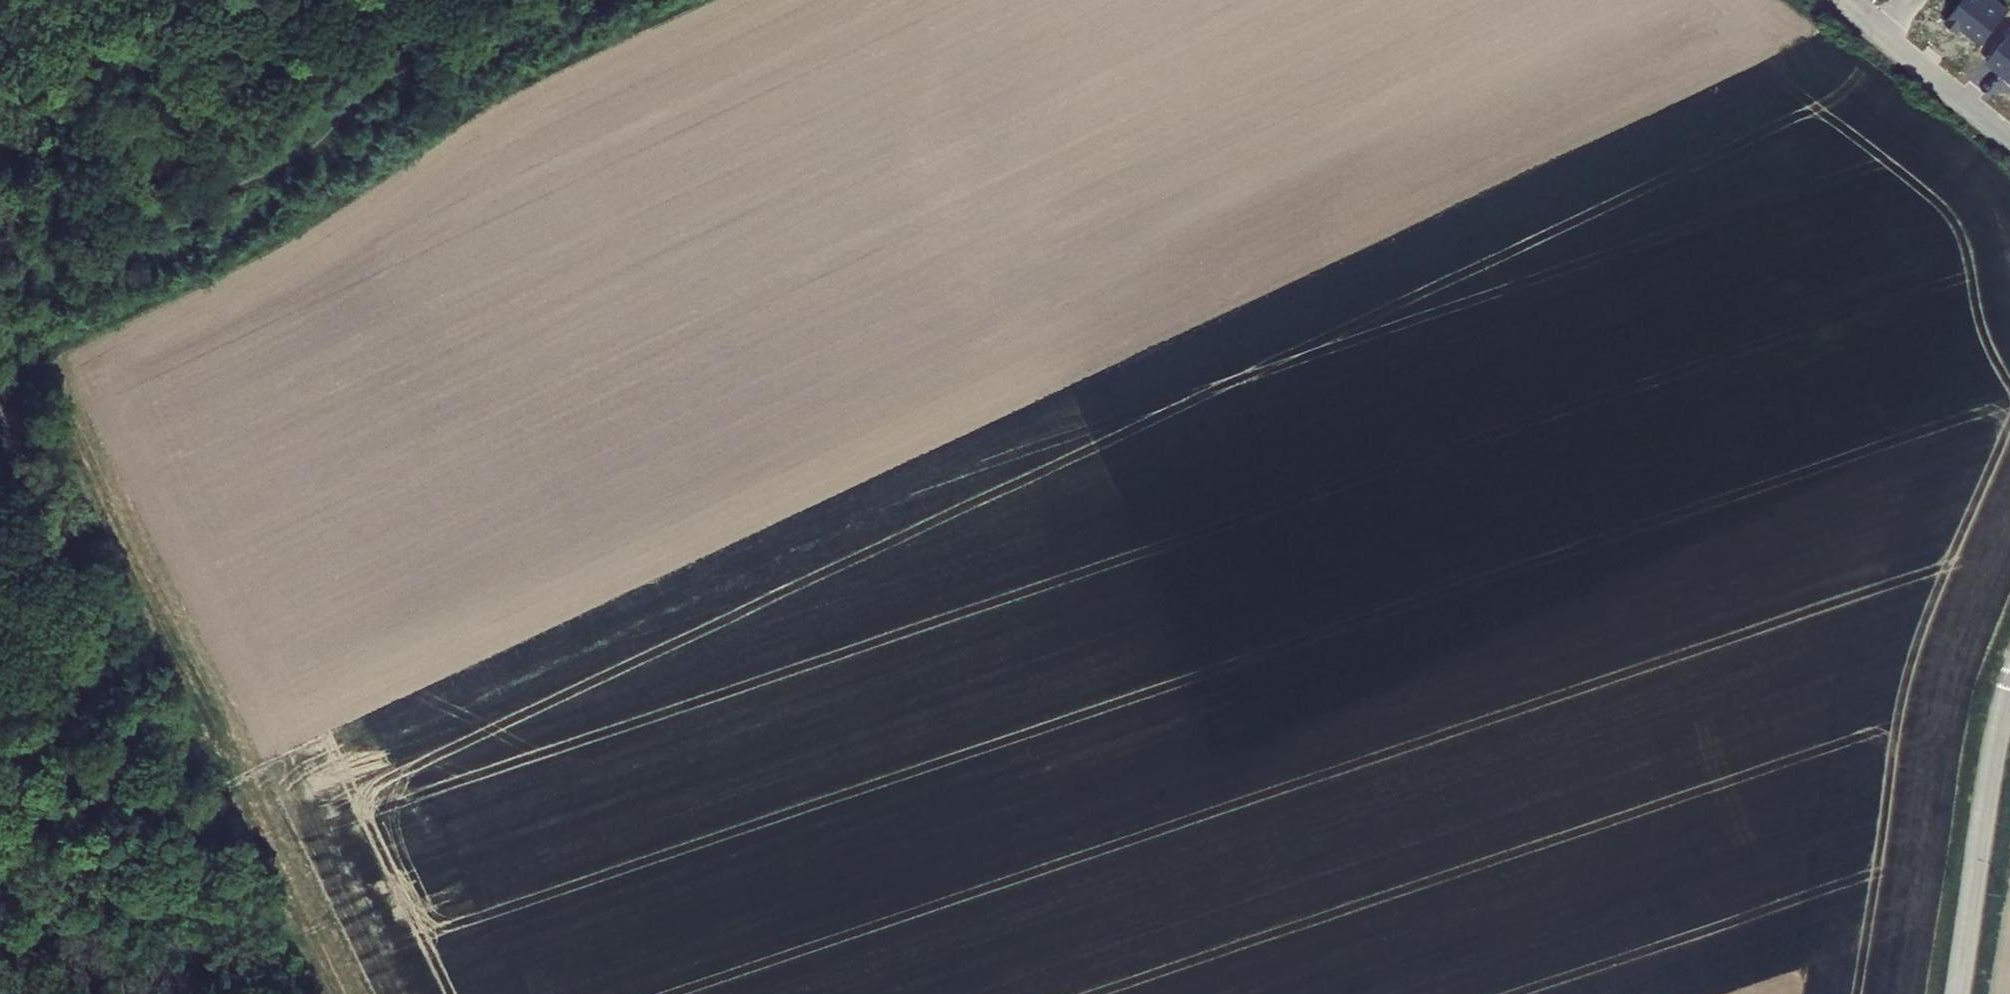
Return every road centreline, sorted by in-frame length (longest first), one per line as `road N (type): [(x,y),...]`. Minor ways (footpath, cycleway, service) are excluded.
road 1 (track): [(542,0),(468,38),(398,57),(324,128),(99,271),(0,323)]
road 2 (tertiary): [(1957,993),(2009,685)]

